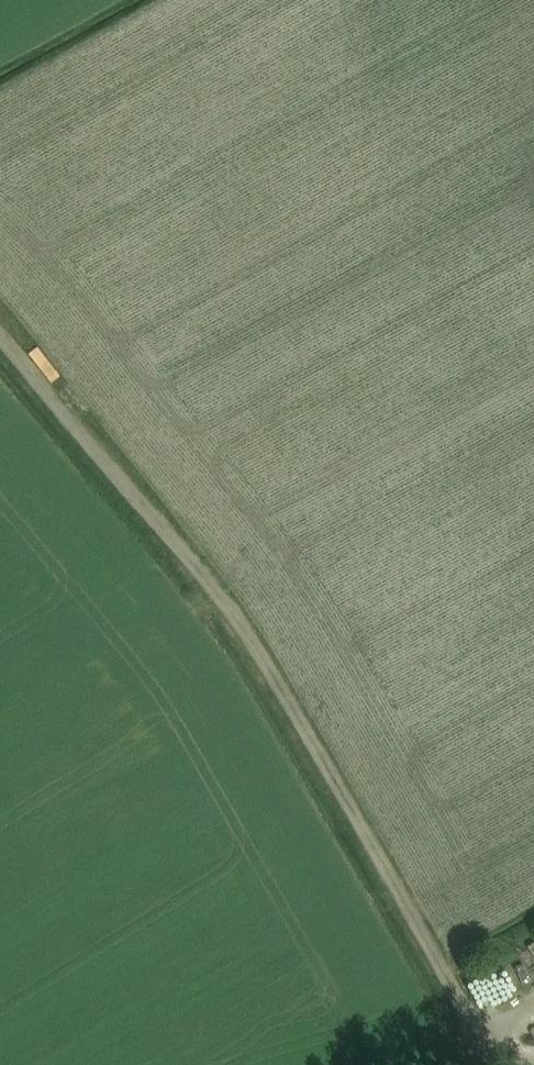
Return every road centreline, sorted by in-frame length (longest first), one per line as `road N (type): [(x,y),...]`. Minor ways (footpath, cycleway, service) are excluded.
road 1 (track): [(500,1064),(254,647),(0,337)]

